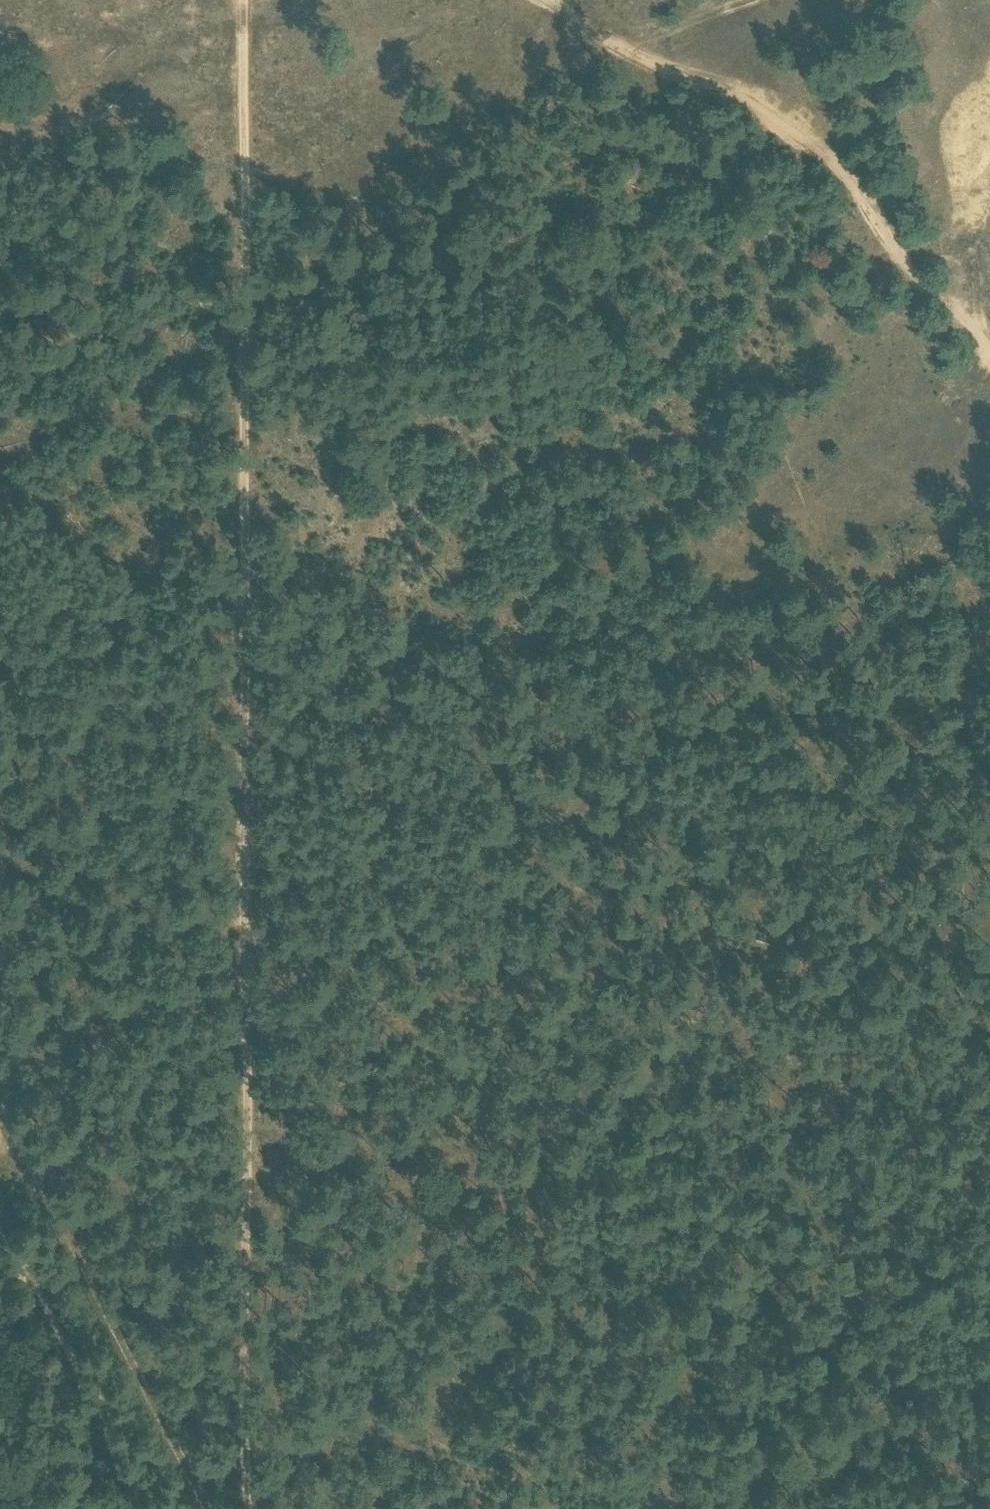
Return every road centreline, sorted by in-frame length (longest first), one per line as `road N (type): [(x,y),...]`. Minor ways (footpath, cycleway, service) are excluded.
road 1 (track): [(242,0),(248,1508)]
road 2 (track): [(0,1083),(224,1508)]
road 3 (track): [(80,1387),(0,1225)]

